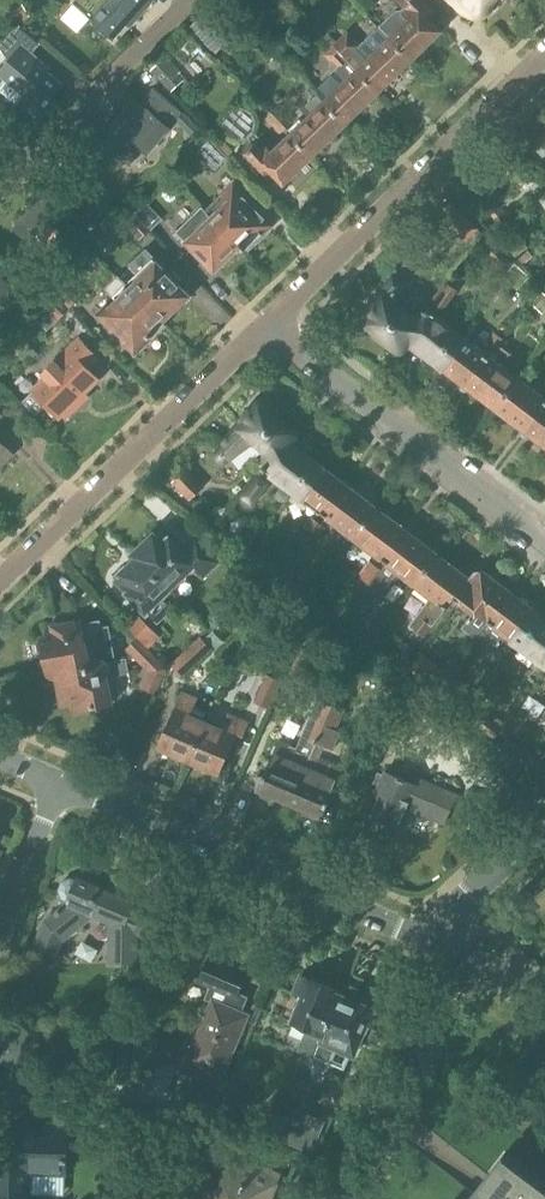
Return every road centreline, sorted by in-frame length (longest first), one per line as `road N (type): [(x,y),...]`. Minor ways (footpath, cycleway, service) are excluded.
road 1 (residential): [(454,950),(62,782)]
road 2 (residential): [(268,321),(544,48)]
road 3 (residential): [(0,580),(268,321)]
road 4 (residential): [(544,540),(268,321)]
road 5 (residential): [(357,1198),(448,987),(454,950)]
road 6 (residential): [(454,950),(460,915),(480,885),(544,824)]
road 7 (residential): [(0,928),(62,782)]

